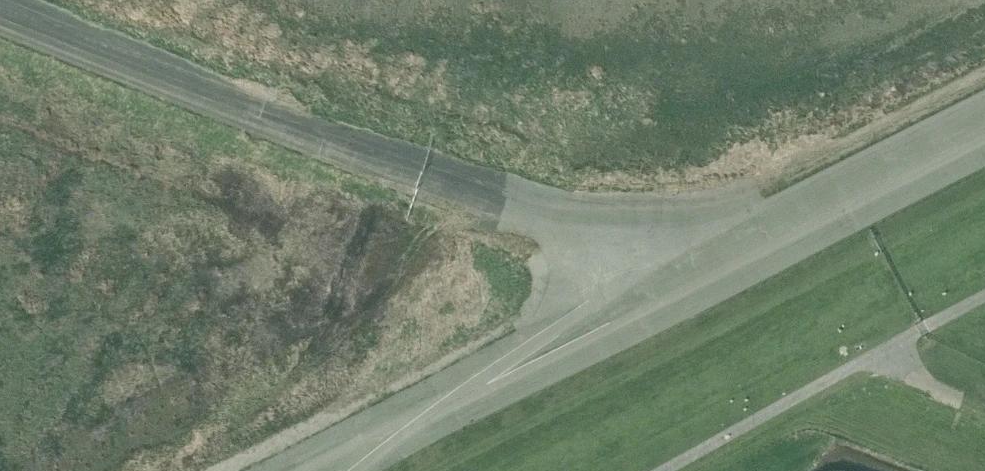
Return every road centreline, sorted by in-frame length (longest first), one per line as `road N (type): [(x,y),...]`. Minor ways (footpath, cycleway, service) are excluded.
road 1 (track): [(872,359),(984,407)]

